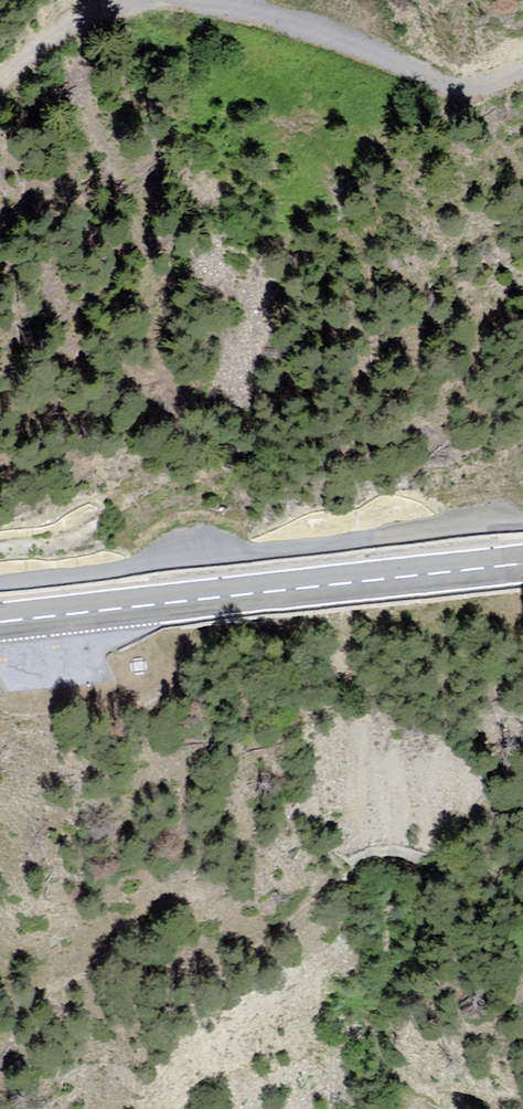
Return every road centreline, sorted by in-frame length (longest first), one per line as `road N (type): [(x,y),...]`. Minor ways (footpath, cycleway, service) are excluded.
road 1 (unclassified): [(0,584),(522,523)]
road 2 (primary): [(0,622),(522,563)]
road 3 (track): [(296,0),(350,26),(427,41),(492,6),(522,13)]

